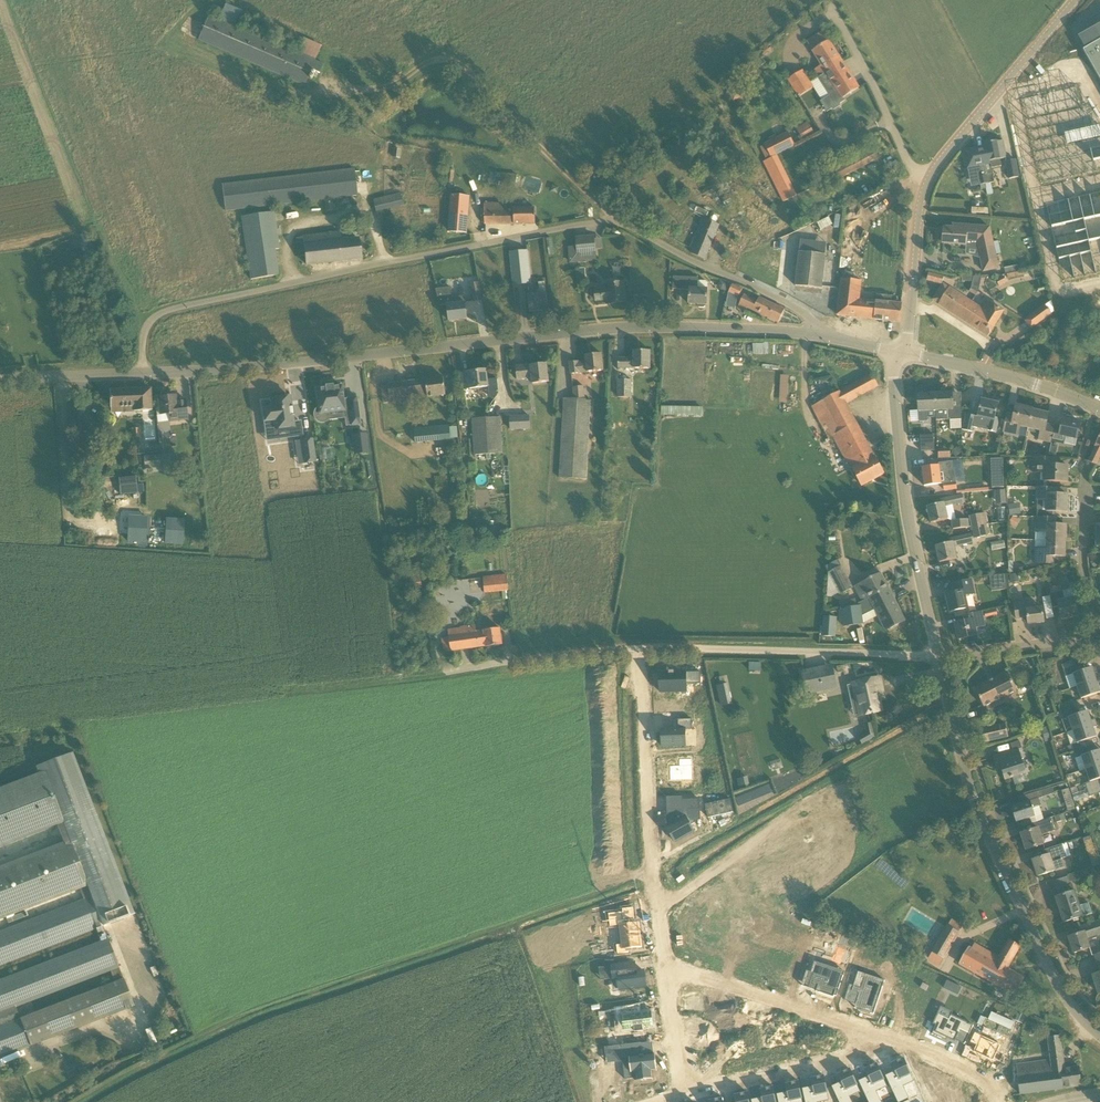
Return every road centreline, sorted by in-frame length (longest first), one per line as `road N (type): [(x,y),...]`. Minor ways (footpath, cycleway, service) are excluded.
road 1 (residential): [(133,377),(147,324),(168,315),(611,225),(804,312),(820,335)]
road 2 (tertiary): [(133,377),(327,364),(587,332)]
road 3 (residential): [(1099,1035),(1055,978),(975,801),(938,654)]
road 4 (residential): [(938,654),(896,412),(899,354)]
road 5 (residential): [(642,648),(938,654)]
road 6 (residential): [(662,907),(642,648)]
road 7 (residential): [(393,674),(642,648)]
road 8 (residential): [(668,966),(901,1040)]
road 9 (track): [(611,225),(607,209),(450,53)]
road 10 (unclassified): [(927,183),(1076,0)]
road 11 (tertiary): [(820,335),(738,328),(587,332)]
road 12 (residential): [(680,1095),(901,1040)]
road 13 (tertiary): [(1099,410),(1004,376),(899,354)]
road 14 (unclassified): [(927,183),(913,172),(829,3)]
road 15 (residential): [(806,807),(662,907)]
road 16 (unclassified): [(899,354),(927,183)]
road 17 (residential): [(938,654),(1097,638)]
road 18 (residential): [(1097,638),(1083,564),(1088,491)]
road 19 (tertiary): [(0,385),(133,377)]
road 20 (residential): [(680,1095),(668,966)]
road 21 (residential): [(901,1040),(995,1076),(998,1101)]

